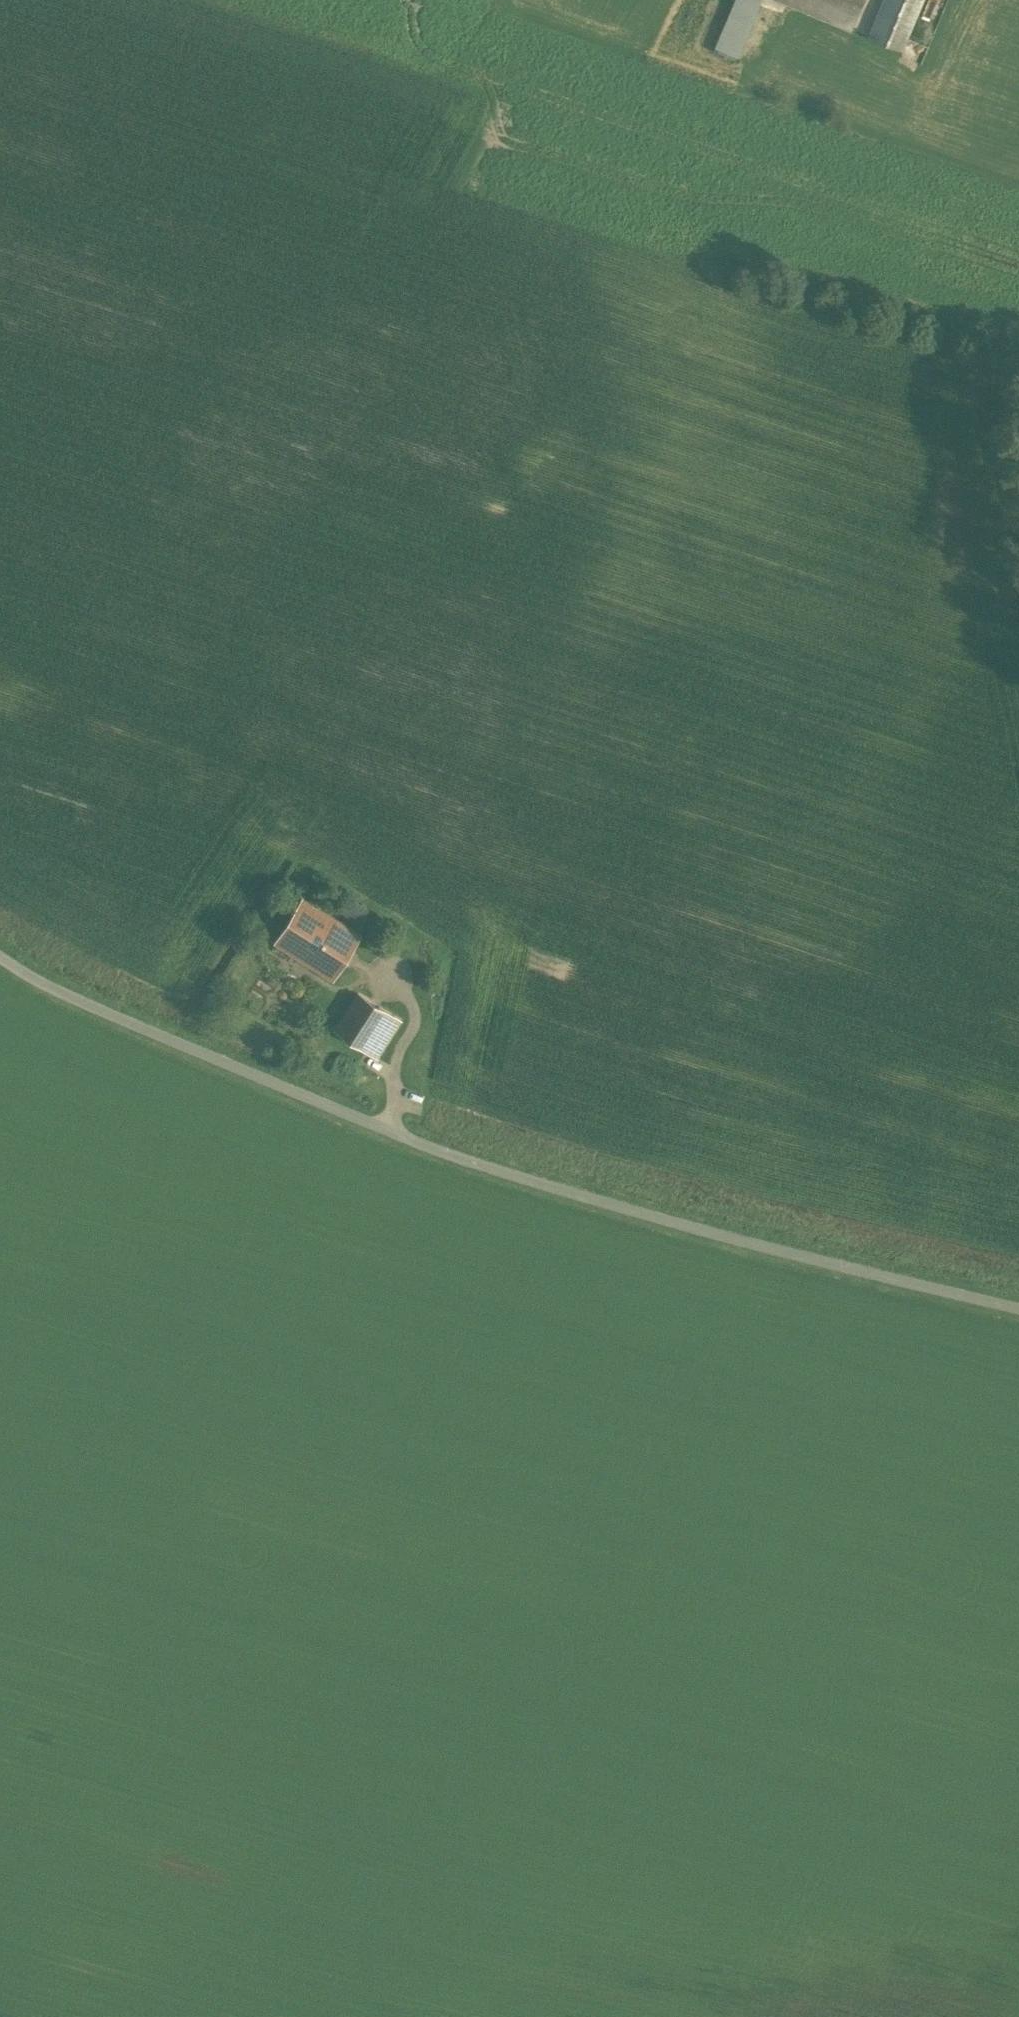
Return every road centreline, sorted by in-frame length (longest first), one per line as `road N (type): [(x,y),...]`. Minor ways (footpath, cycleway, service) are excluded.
road 1 (unclassified): [(1018,1292),(576,1179),(412,1124),(94,990),(0,936)]

